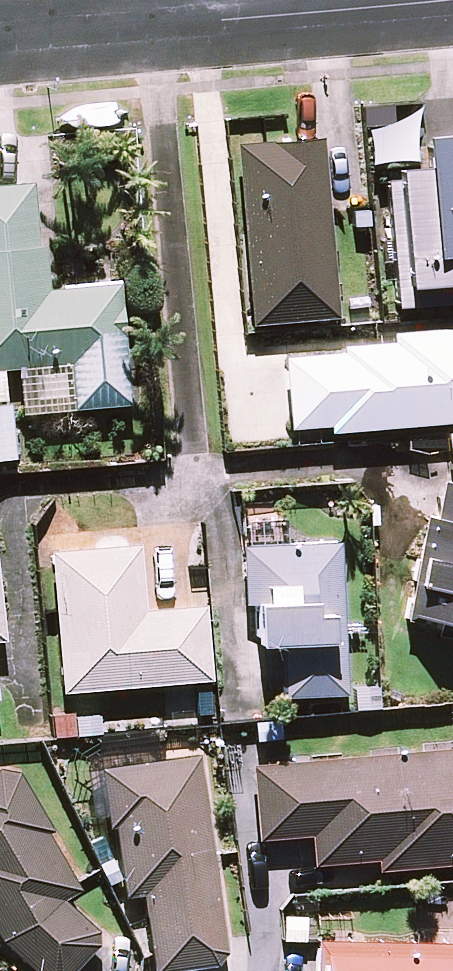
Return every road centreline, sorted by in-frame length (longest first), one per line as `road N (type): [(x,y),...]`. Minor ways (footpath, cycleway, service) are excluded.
road 1 (residential): [(420,0),(26,36)]

